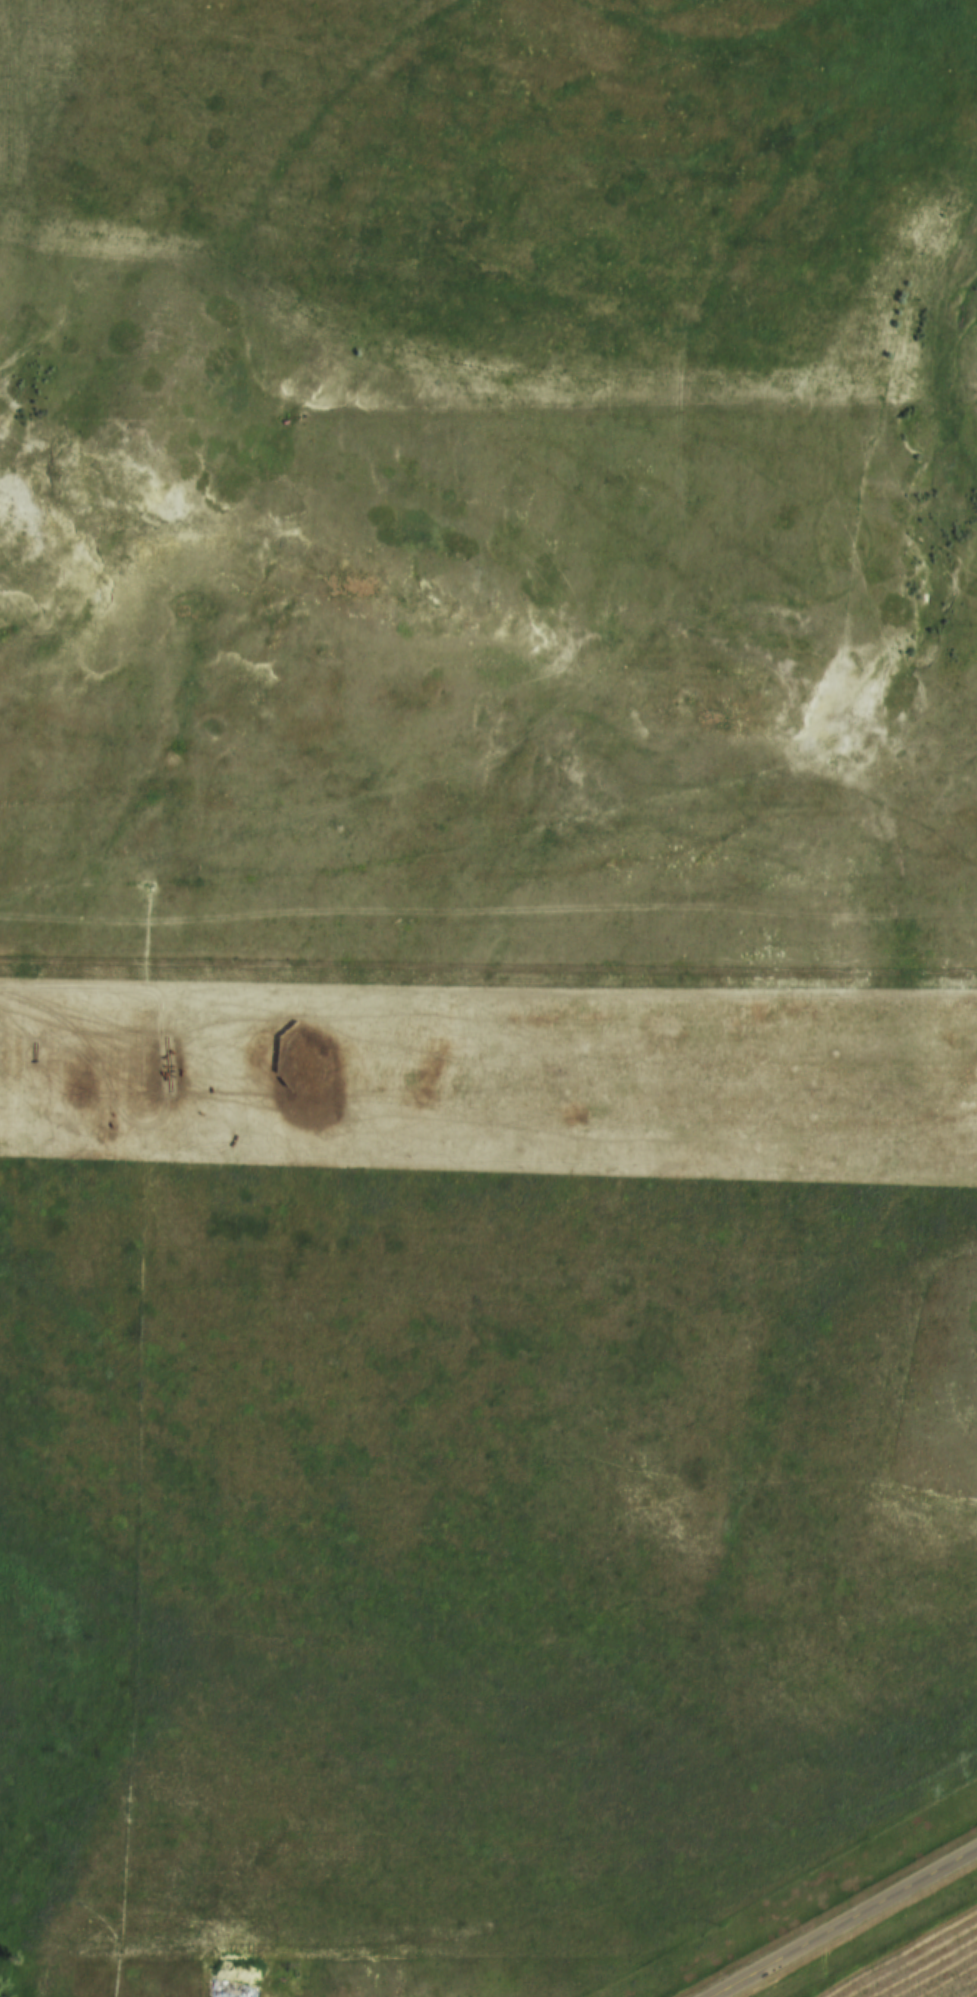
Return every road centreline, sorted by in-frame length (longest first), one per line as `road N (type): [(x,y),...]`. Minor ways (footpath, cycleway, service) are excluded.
road 1 (tertiary): [(712,1996),(976,1848)]

